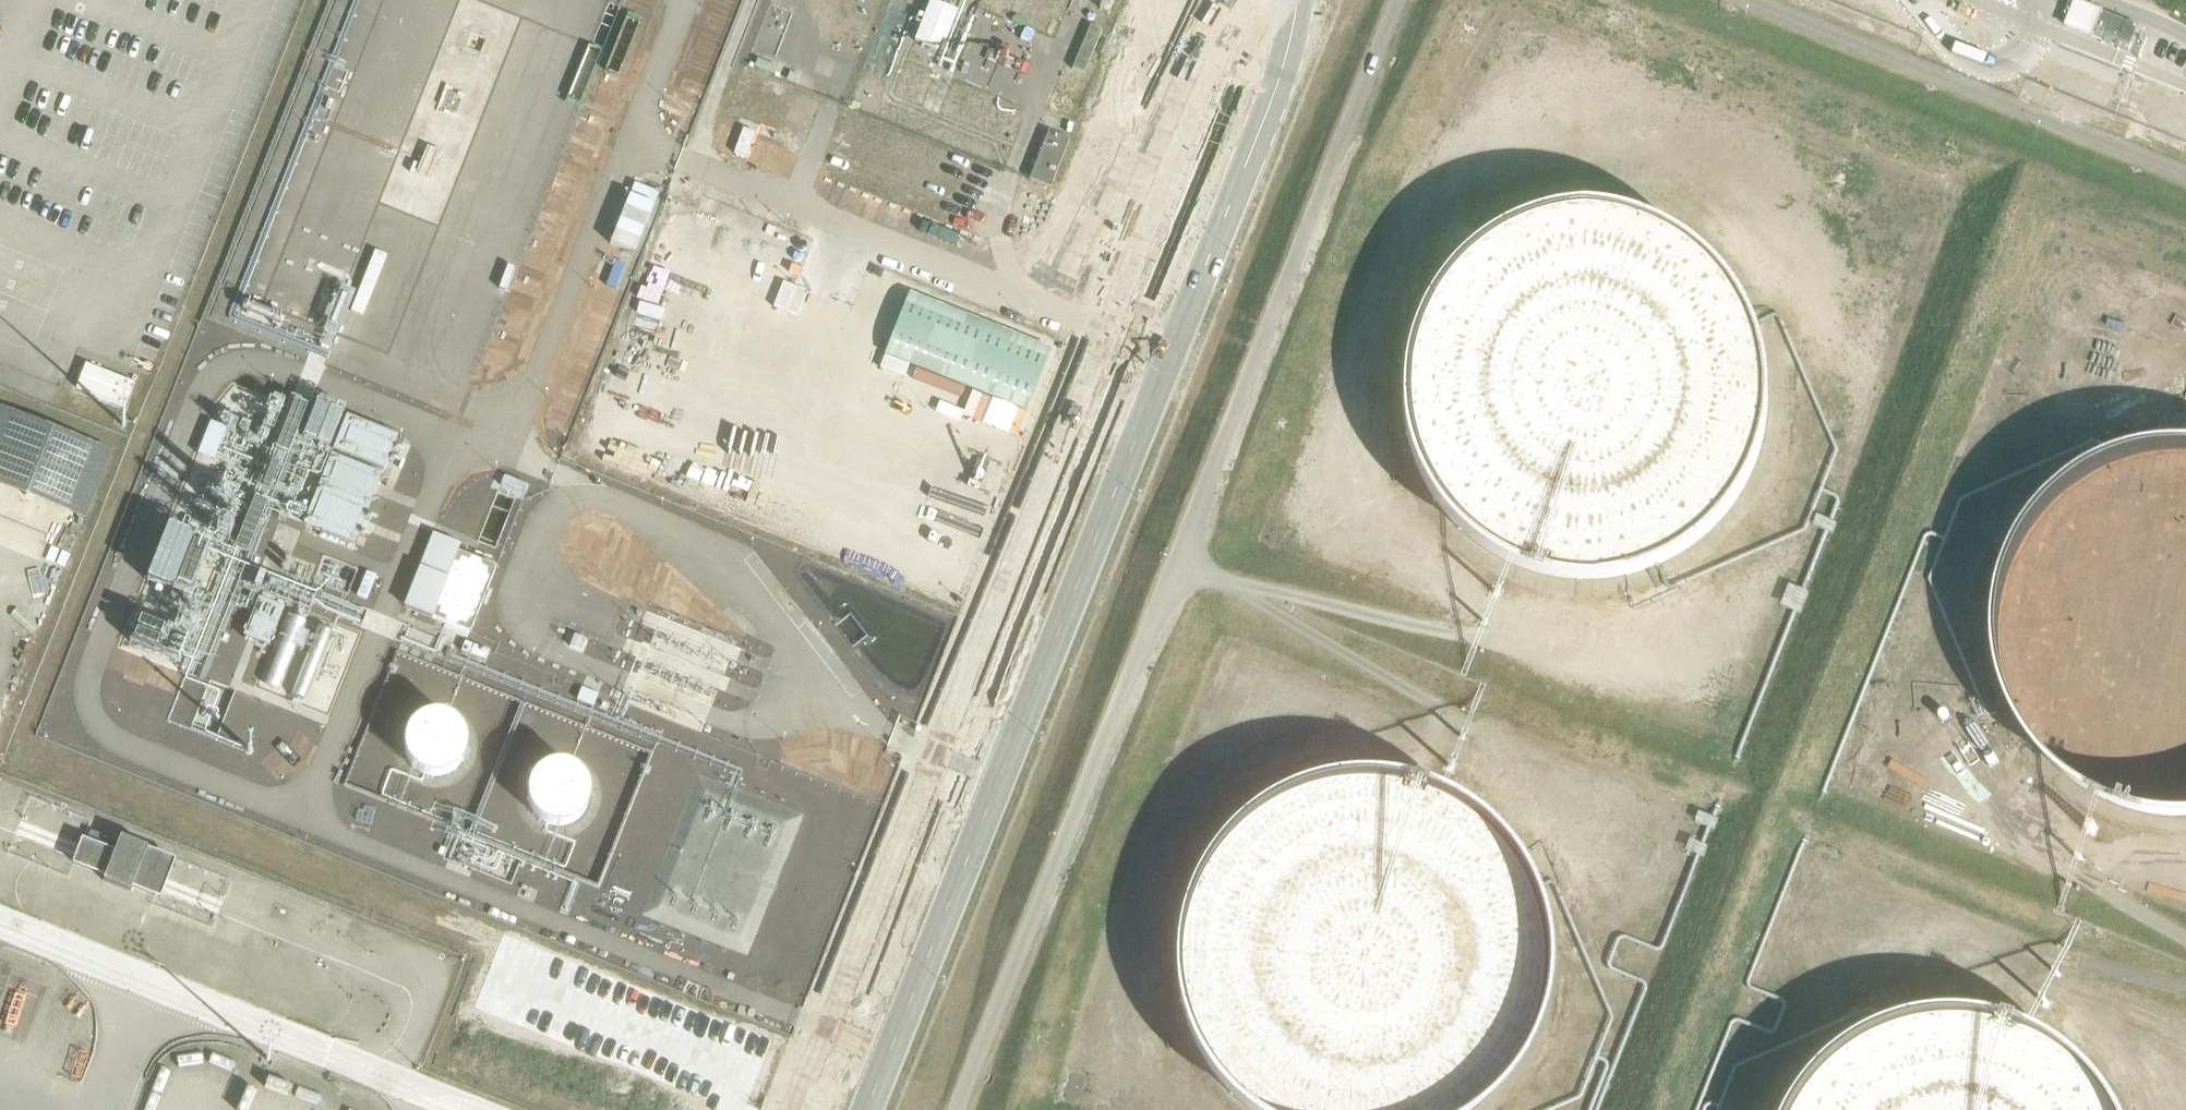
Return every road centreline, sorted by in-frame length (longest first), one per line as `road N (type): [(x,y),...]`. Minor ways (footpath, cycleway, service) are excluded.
road 1 (secondary): [(865,1109),(1252,150),(1283,69),(1296,0)]
road 2 (unclassified): [(1914,0),(1951,44),(1988,66),(2032,47),(2042,29),(2042,0)]

